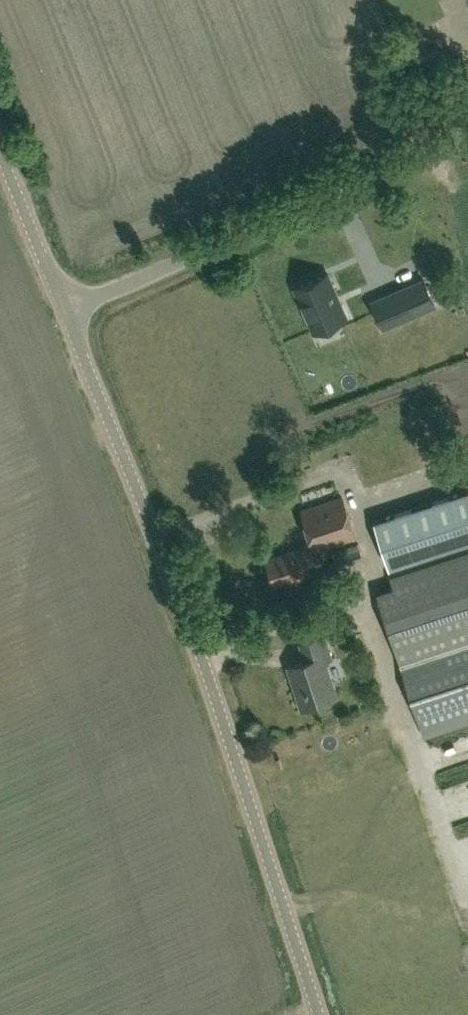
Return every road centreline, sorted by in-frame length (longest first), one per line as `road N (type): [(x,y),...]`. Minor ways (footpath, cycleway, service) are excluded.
road 1 (unclassified): [(322,1014),(202,654),(65,311)]
road 2 (unclassified): [(65,311),(467,130)]
road 3 (unclassified): [(65,311),(0,149)]

